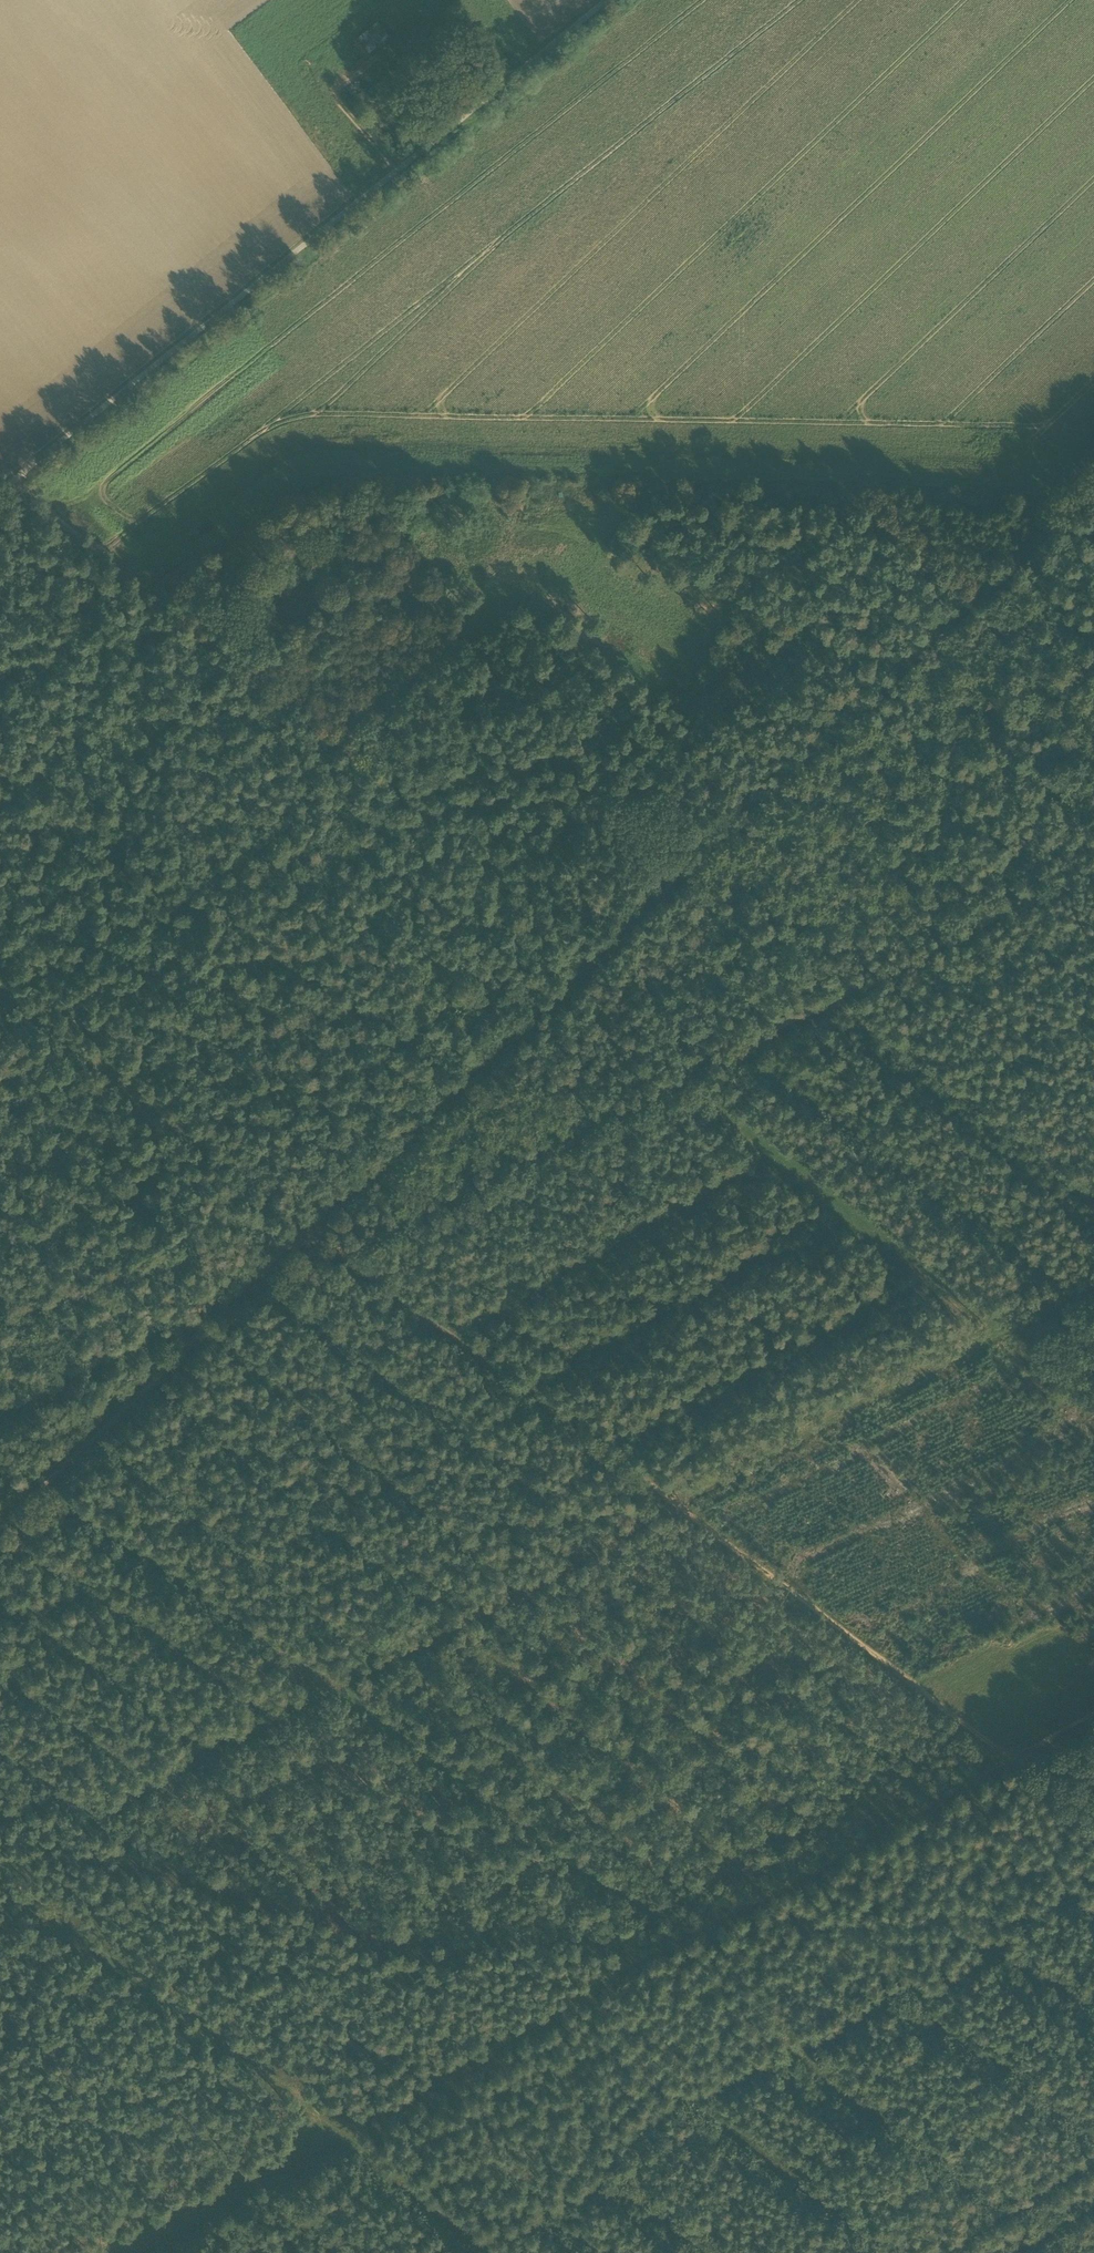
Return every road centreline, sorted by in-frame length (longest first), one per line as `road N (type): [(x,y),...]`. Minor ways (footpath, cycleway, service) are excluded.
road 1 (track): [(128,2252),(999,1759)]
road 2 (track): [(1093,870),(490,1179),(338,1239),(303,1232)]
road 3 (track): [(602,948),(0,496)]
road 4 (track): [(602,948),(1093,483)]
road 5 (track): [(0,1879),(508,2252)]
road 6 (track): [(679,1516),(412,1312),(338,1239)]
road 7 (track): [(0,1526),(303,1232)]
road 8 (track): [(303,1232),(602,948)]
road 9 (track): [(999,1759),(679,1516)]
road 10 (track): [(319,738),(534,594)]

